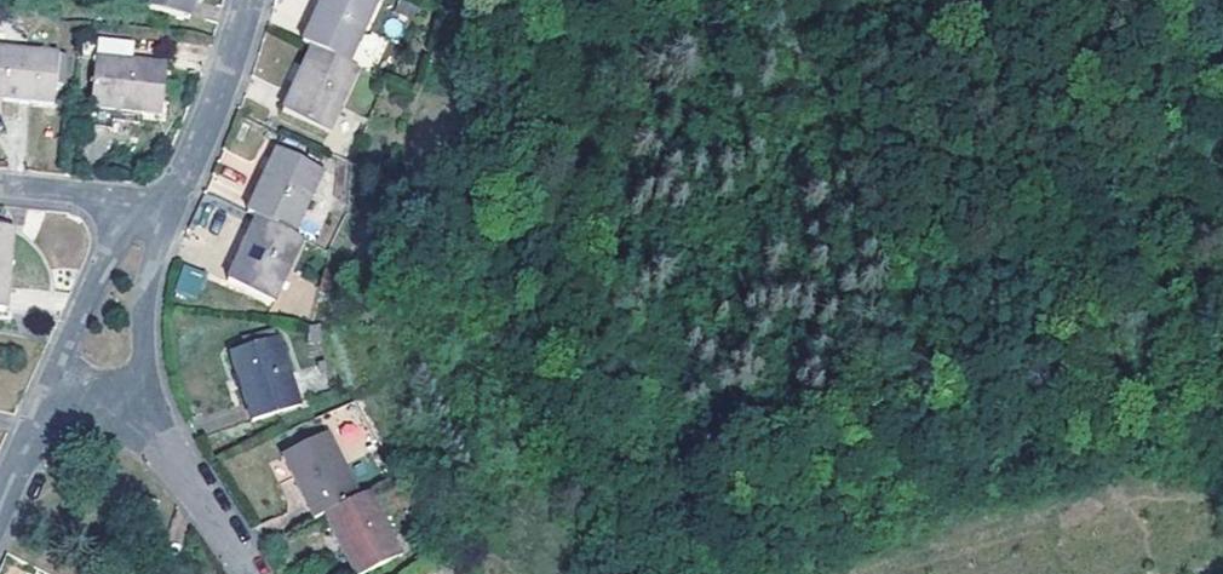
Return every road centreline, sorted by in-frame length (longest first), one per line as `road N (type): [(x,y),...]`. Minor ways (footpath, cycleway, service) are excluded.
road 1 (track): [(639,0),(624,186),(656,573)]
road 2 (residential): [(160,447),(149,409),(147,317),(164,204)]
road 3 (residential): [(31,450),(108,259),(132,229)]
road 4 (residential): [(164,204),(213,116),(252,0)]
road 5 (residential): [(246,573),(160,447)]
road 6 (residential): [(31,450),(59,431),(113,420),(160,447)]
road 7 (residential): [(0,195),(87,202),(132,229)]

